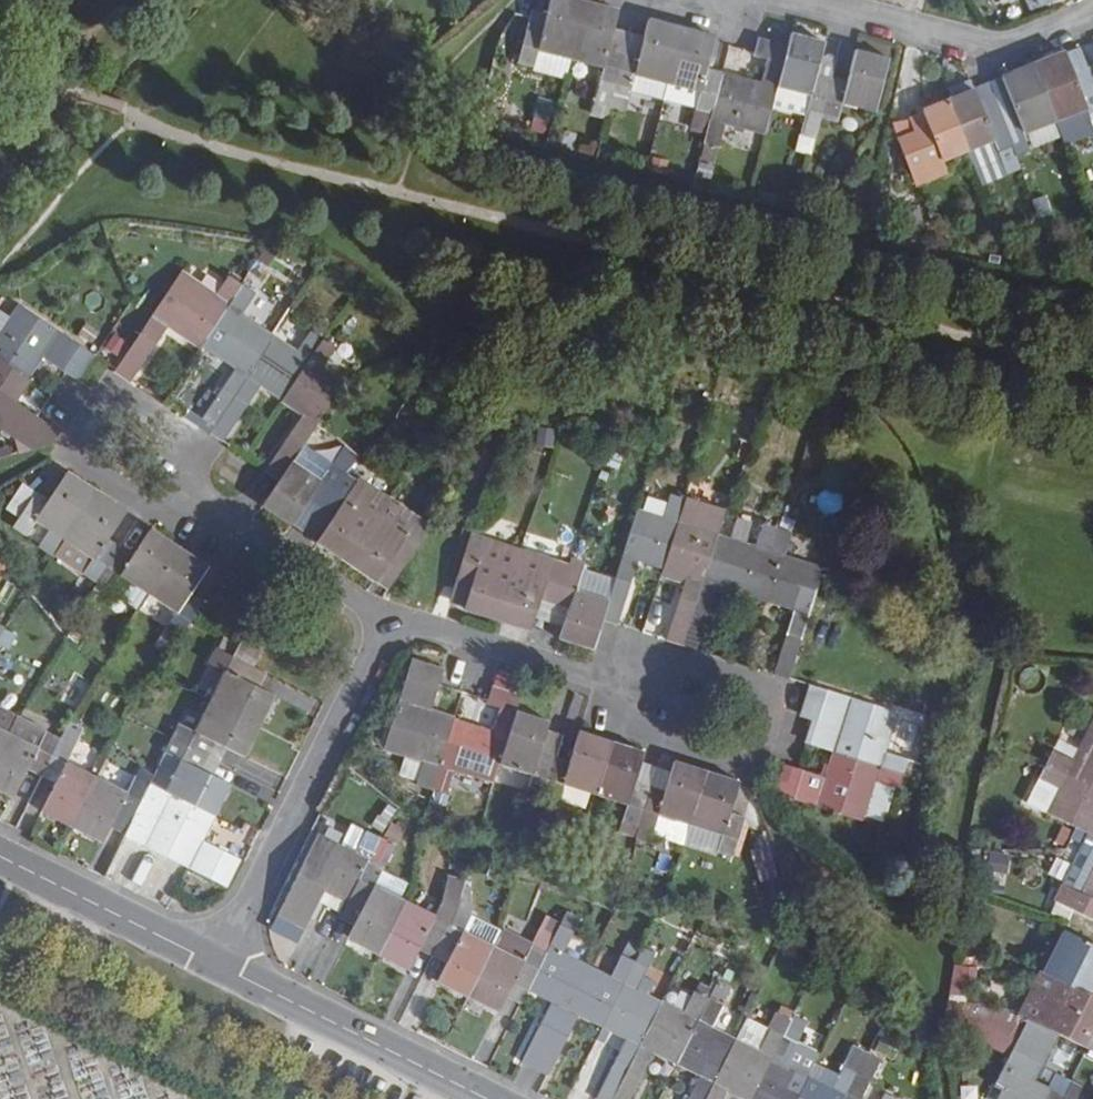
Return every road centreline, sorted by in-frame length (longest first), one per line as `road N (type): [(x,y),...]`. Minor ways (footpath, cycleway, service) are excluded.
road 1 (track): [(0,257),(95,151),(152,126),(270,35),(296,0)]
road 2 (residential): [(387,614),(219,963)]
road 3 (residential): [(617,684),(645,723),(736,750),(767,723),(767,693),(654,658)]
road 4 (residential): [(786,0),(994,47),(1092,17)]
road 5 (secondary): [(219,963),(488,1098)]
road 6 (residential): [(173,506),(199,480),(186,431),(119,391),(94,401),(76,424),(84,455)]
road 7 (secondary): [(0,857),(219,963)]
road 8 (residential): [(387,614),(617,684)]
road 9 (residential): [(173,506),(387,614)]

